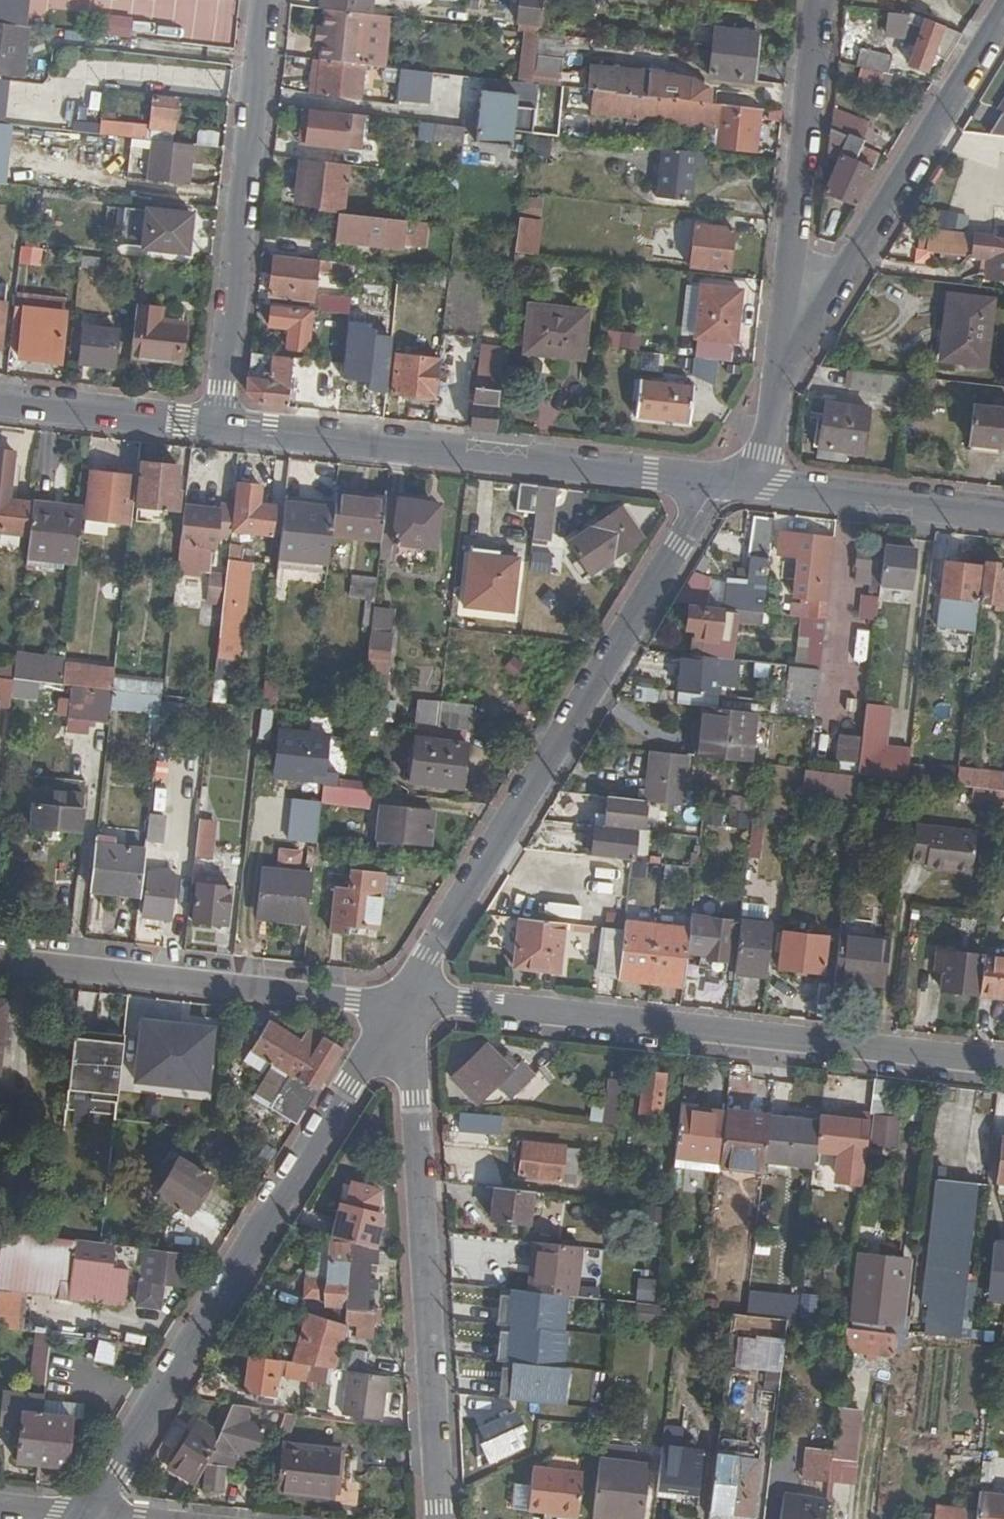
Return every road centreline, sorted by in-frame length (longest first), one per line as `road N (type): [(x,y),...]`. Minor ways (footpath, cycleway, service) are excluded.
road 1 (tertiary): [(407,1002),(347,1085),(85,1518)]
road 2 (tertiary): [(717,481),(427,956),(407,1002)]
road 3 (residential): [(1003,1064),(407,1002)]
road 4 (residential): [(436,1518),(407,1002)]
road 5 (residential): [(219,425),(717,481)]
road 6 (tertiary): [(775,392),(1003,16)]
road 7 (residential): [(269,0),(219,425)]
road 8 (residential): [(407,1002),(0,960)]
road 9 (residential): [(775,392),(815,0)]
road 10 (residential): [(749,484),(1003,516)]
road 11 (residential): [(0,400),(219,425)]

